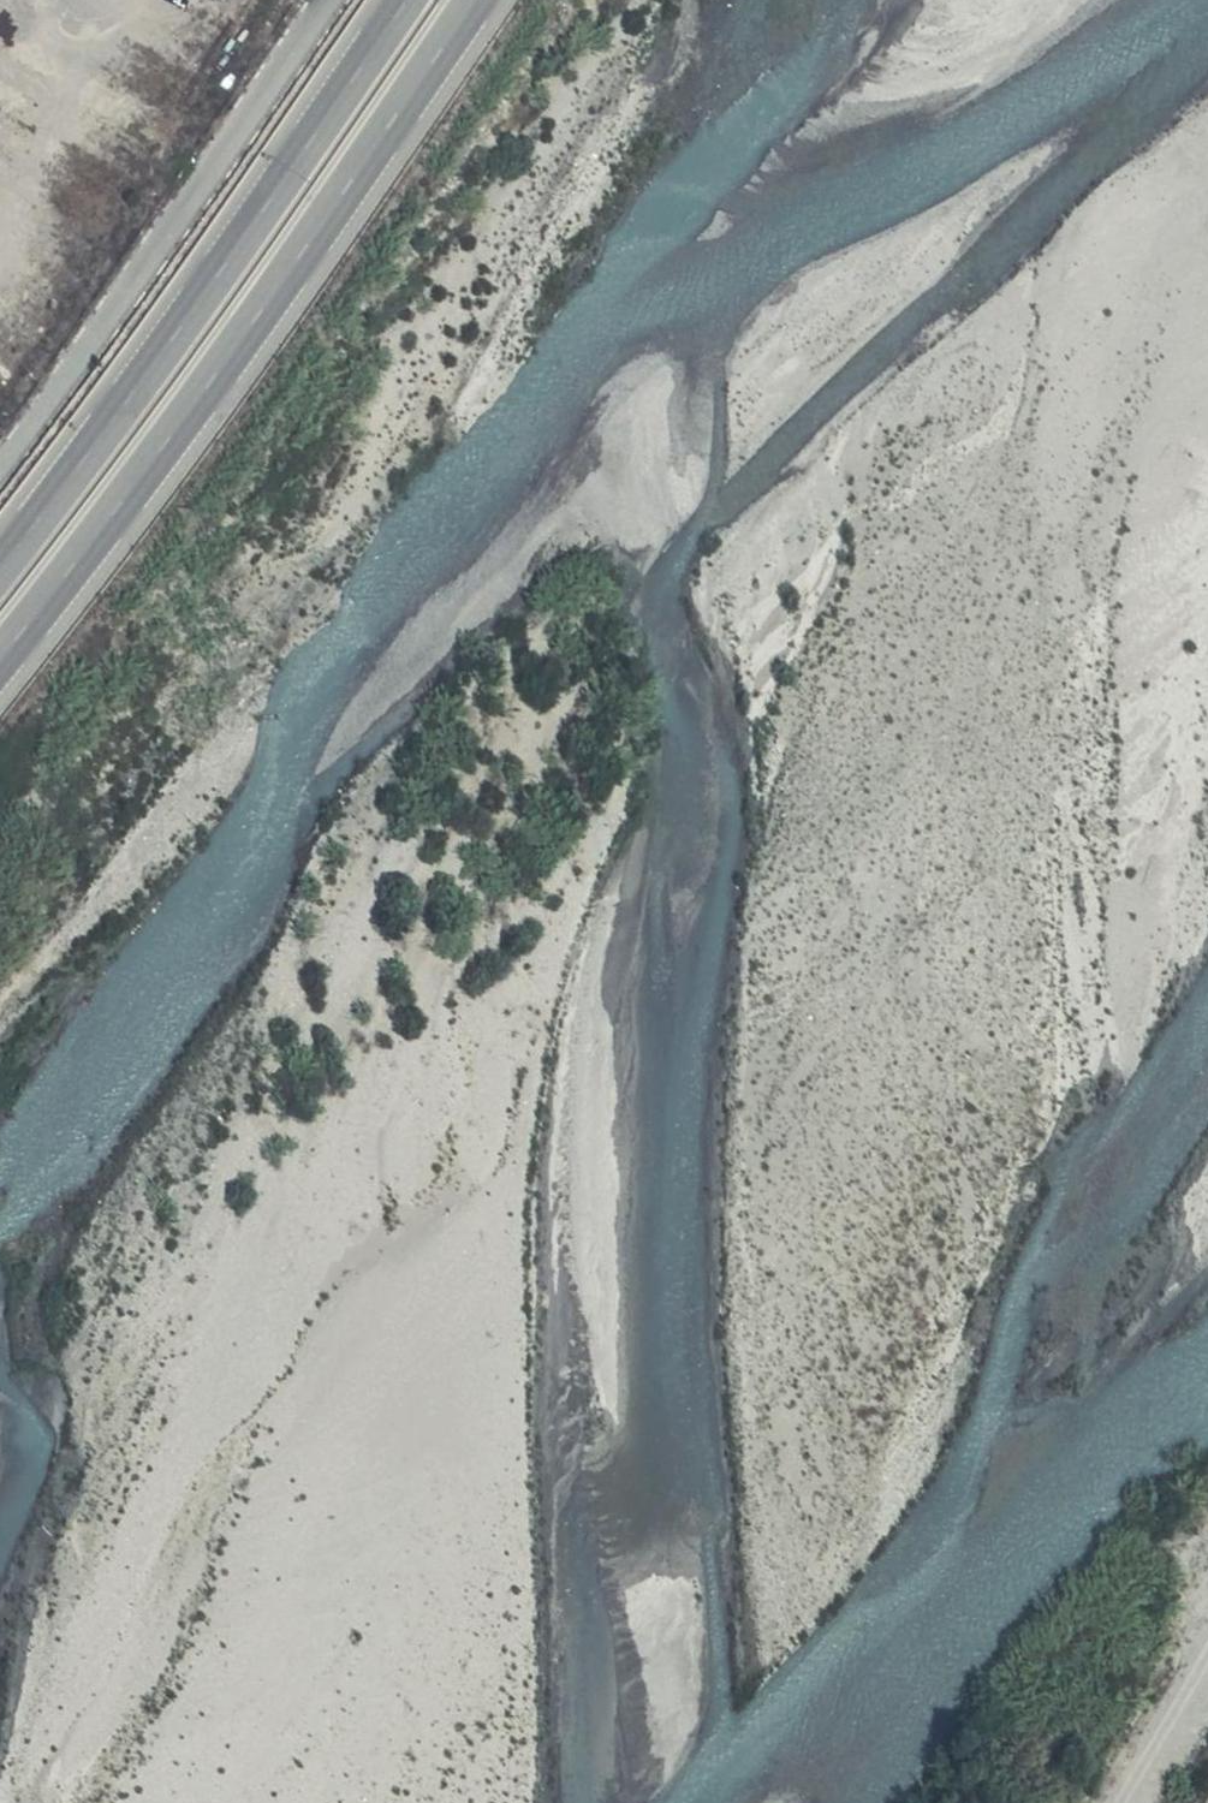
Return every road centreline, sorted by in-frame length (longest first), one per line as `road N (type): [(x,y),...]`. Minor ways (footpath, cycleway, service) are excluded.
road 1 (trunk): [(0,655),(485,0)]
road 2 (trunk): [(409,0),(0,565)]

